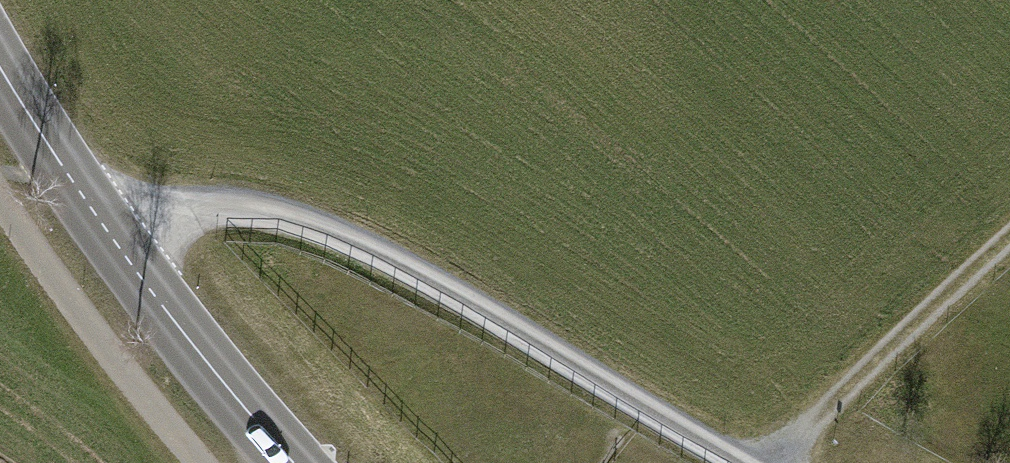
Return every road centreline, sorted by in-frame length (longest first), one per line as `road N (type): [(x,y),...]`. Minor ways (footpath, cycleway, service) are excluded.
road 1 (residential): [(737,462),(407,269),(301,223),(221,208),(183,212),(118,245)]
road 2 (track): [(1009,242),(762,462)]
road 3 (tertiary): [(295,462),(118,245)]
road 4 (tertiary): [(118,245),(0,66)]

